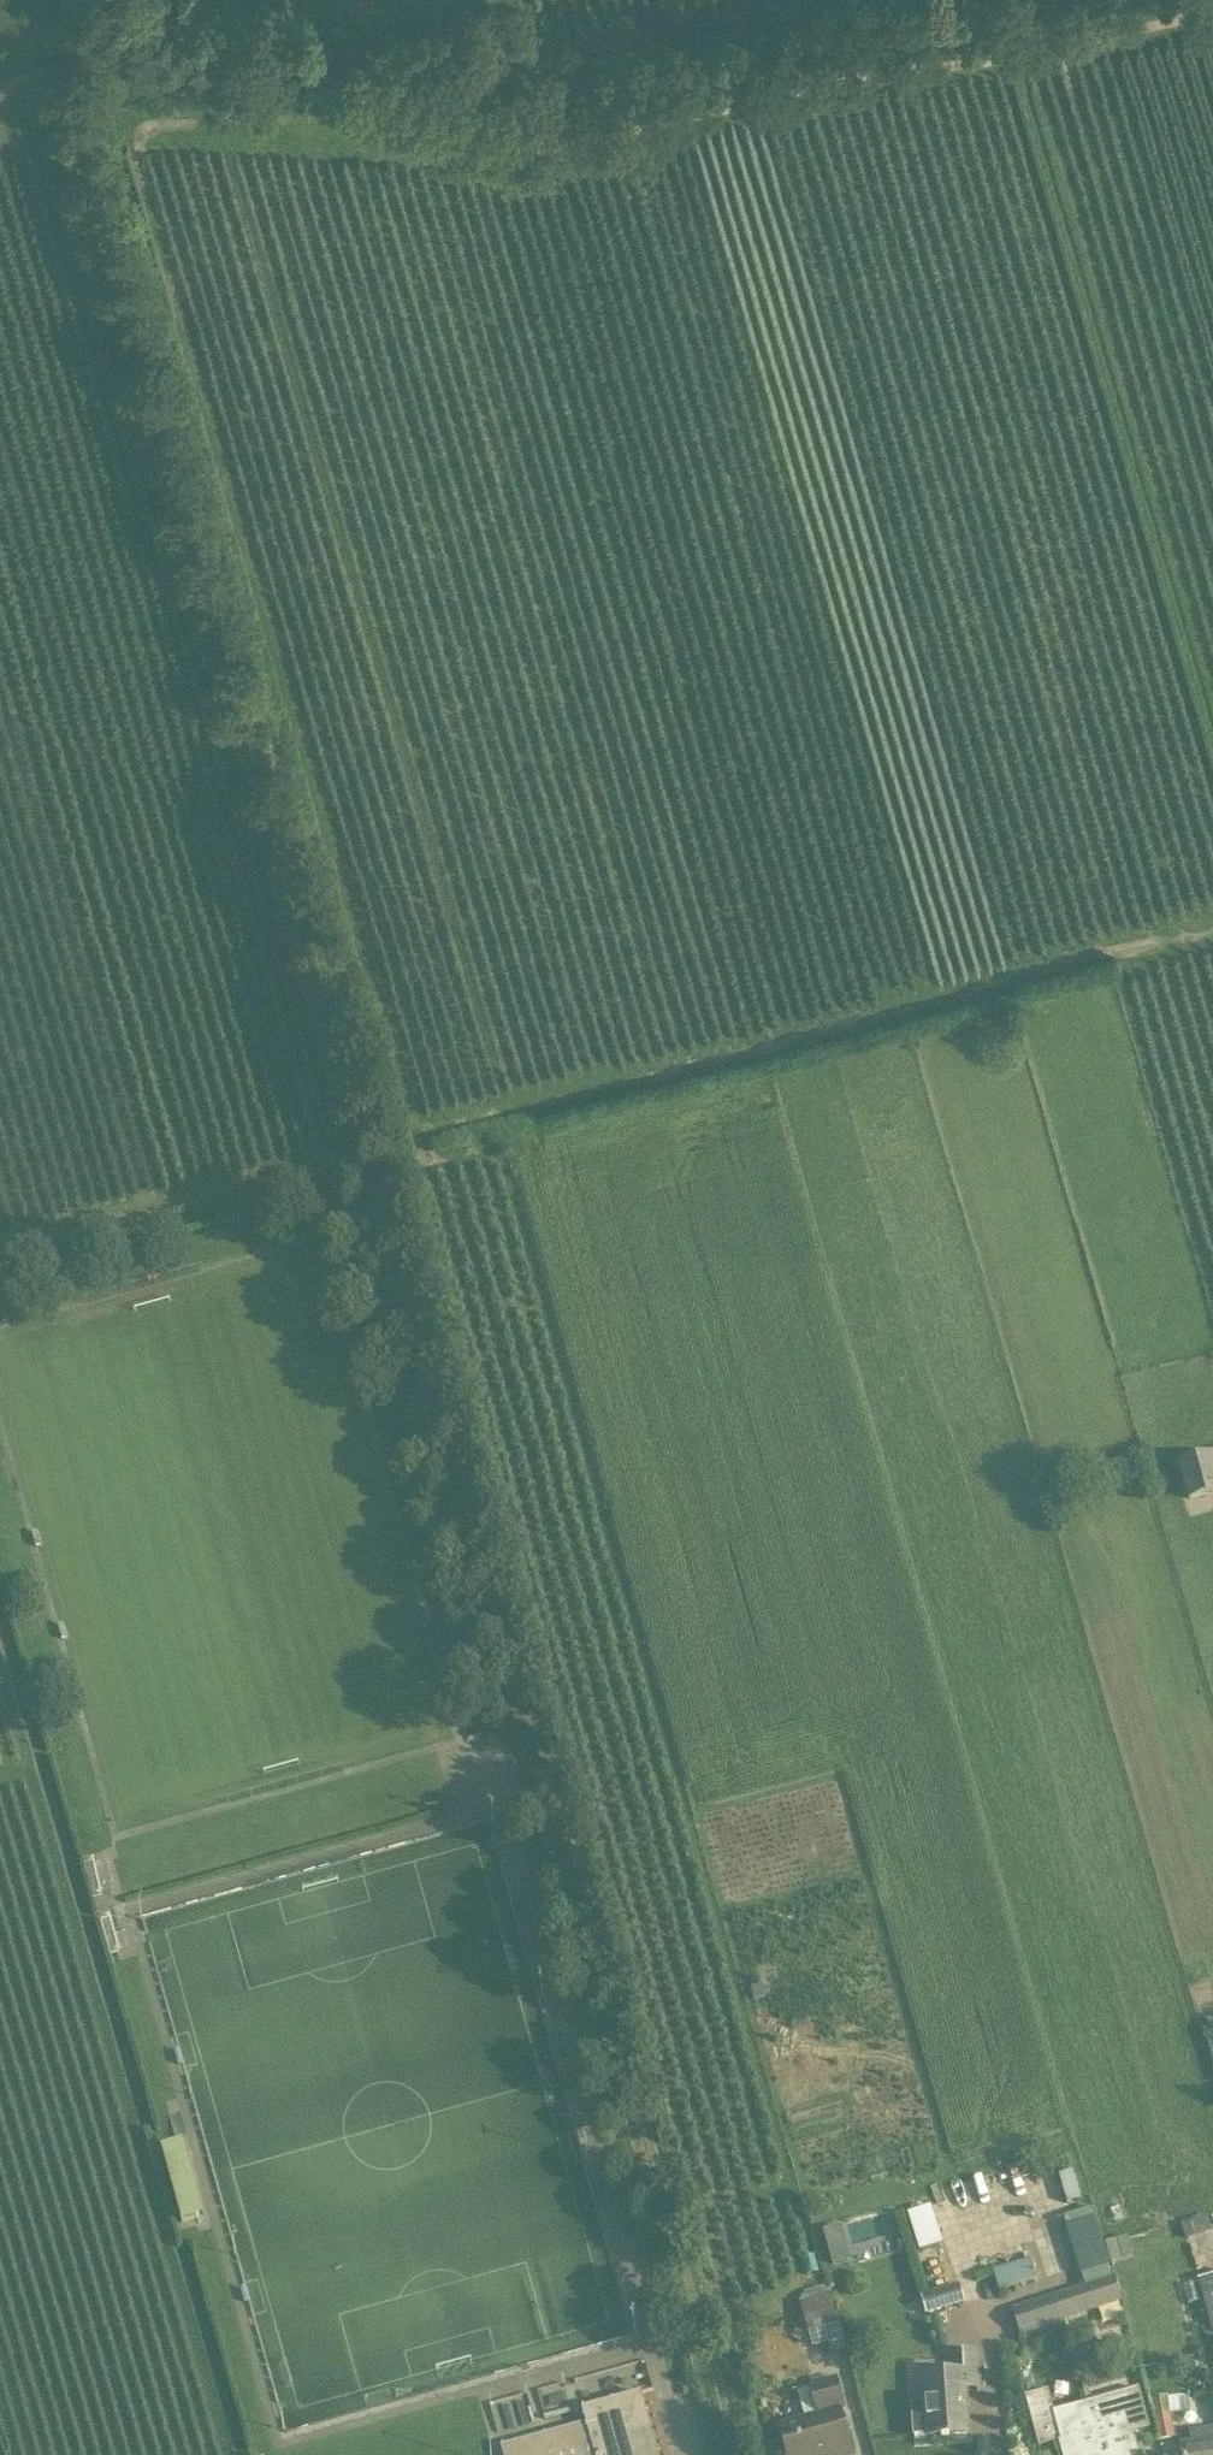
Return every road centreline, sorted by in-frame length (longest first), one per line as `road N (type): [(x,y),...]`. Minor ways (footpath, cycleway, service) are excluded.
road 1 (track): [(472,151),(583,144),(886,72),(992,64),(1212,12)]

